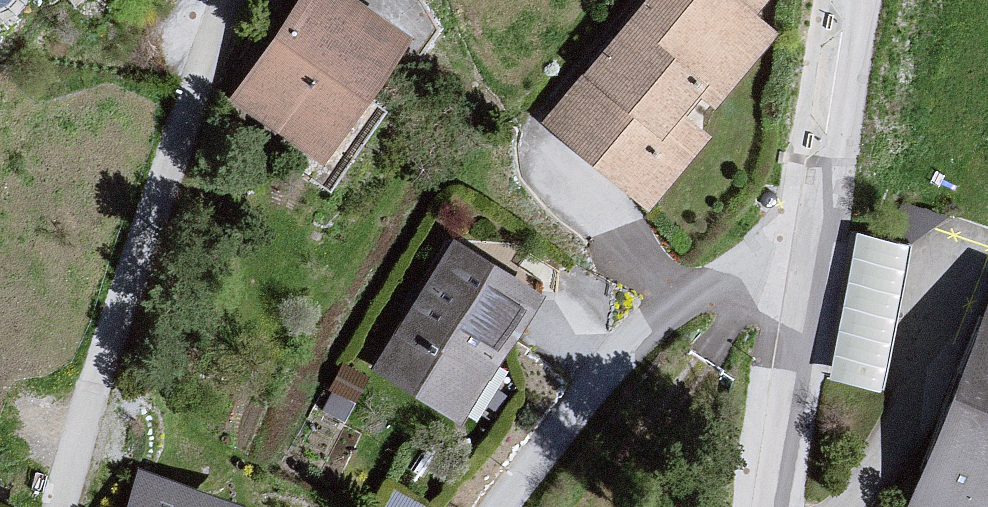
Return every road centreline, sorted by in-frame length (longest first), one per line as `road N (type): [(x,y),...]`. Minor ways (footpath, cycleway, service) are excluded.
road 1 (residential): [(56,506),(65,430),(208,0)]
road 2 (residential): [(810,206),(611,353),(499,506)]
road 3 (residential): [(810,206),(764,506)]
road 4 (residential): [(846,0),(810,206)]

